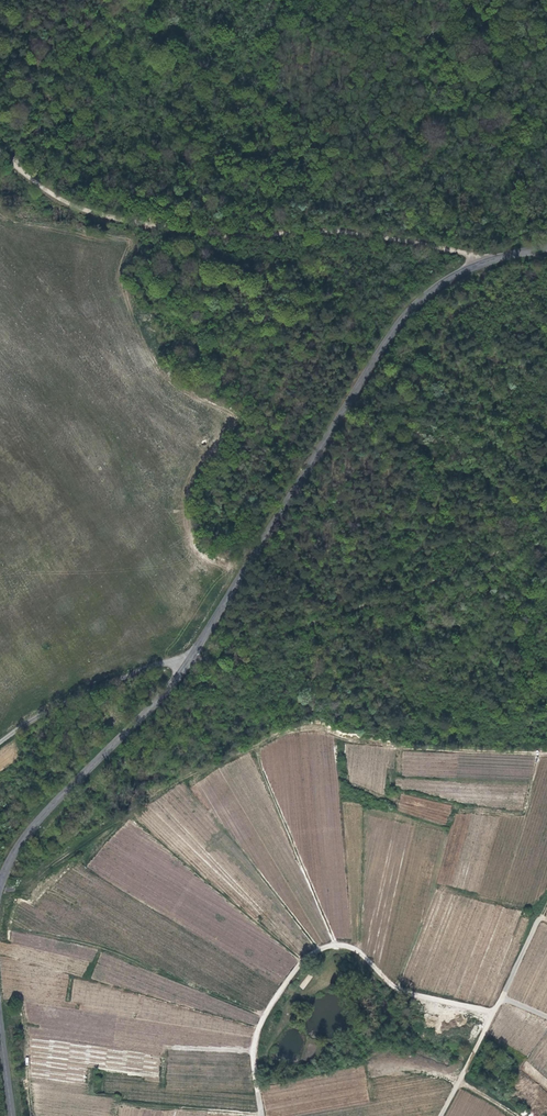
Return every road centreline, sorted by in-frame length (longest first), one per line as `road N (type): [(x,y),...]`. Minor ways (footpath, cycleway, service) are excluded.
road 1 (track): [(27,885),(167,786),(291,729),(546,754)]
road 2 (tertiary): [(546,248),(476,265),(413,307),(191,656)]
road 3 (track): [(0,155),(56,197),(97,214),(226,237),(317,227),(489,260)]
road 4 (track): [(262,1115),(256,1035),(289,978),(321,950),(354,949),(406,993),(493,1013)]
road 5 (track): [(546,528),(407,590),(239,650),(191,656)]
road 6 (tertiary): [(191,656),(154,706),(42,816),(0,883)]
road 7 (track): [(540,919),(441,1115)]
road 8 (track): [(255,746),(335,946)]
road 9 (unclassified): [(0,742),(82,693),(191,656)]
road 10 (track): [(262,1115),(118,1102)]

